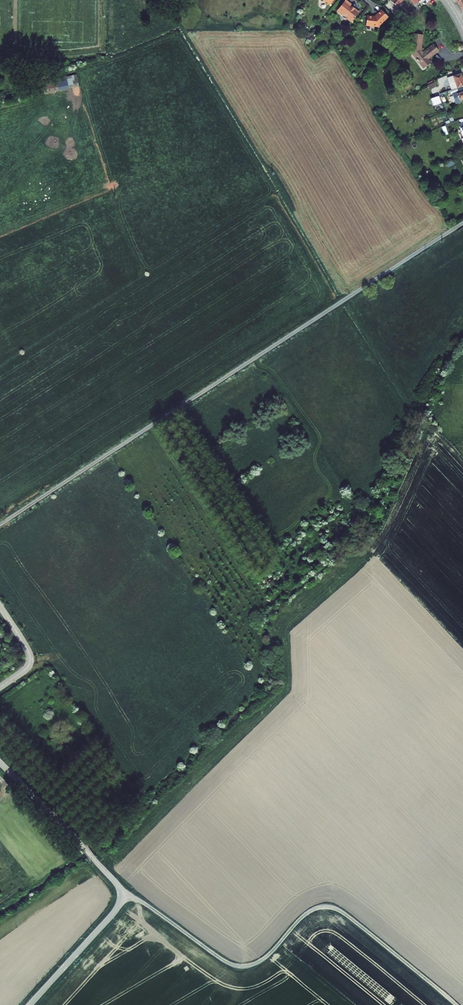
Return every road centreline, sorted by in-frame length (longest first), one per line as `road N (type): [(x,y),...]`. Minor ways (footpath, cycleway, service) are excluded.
road 1 (track): [(0,525),(462,224)]
road 2 (unclassified): [(122,897),(0,762)]
road 3 (residential): [(122,897),(29,1004)]

